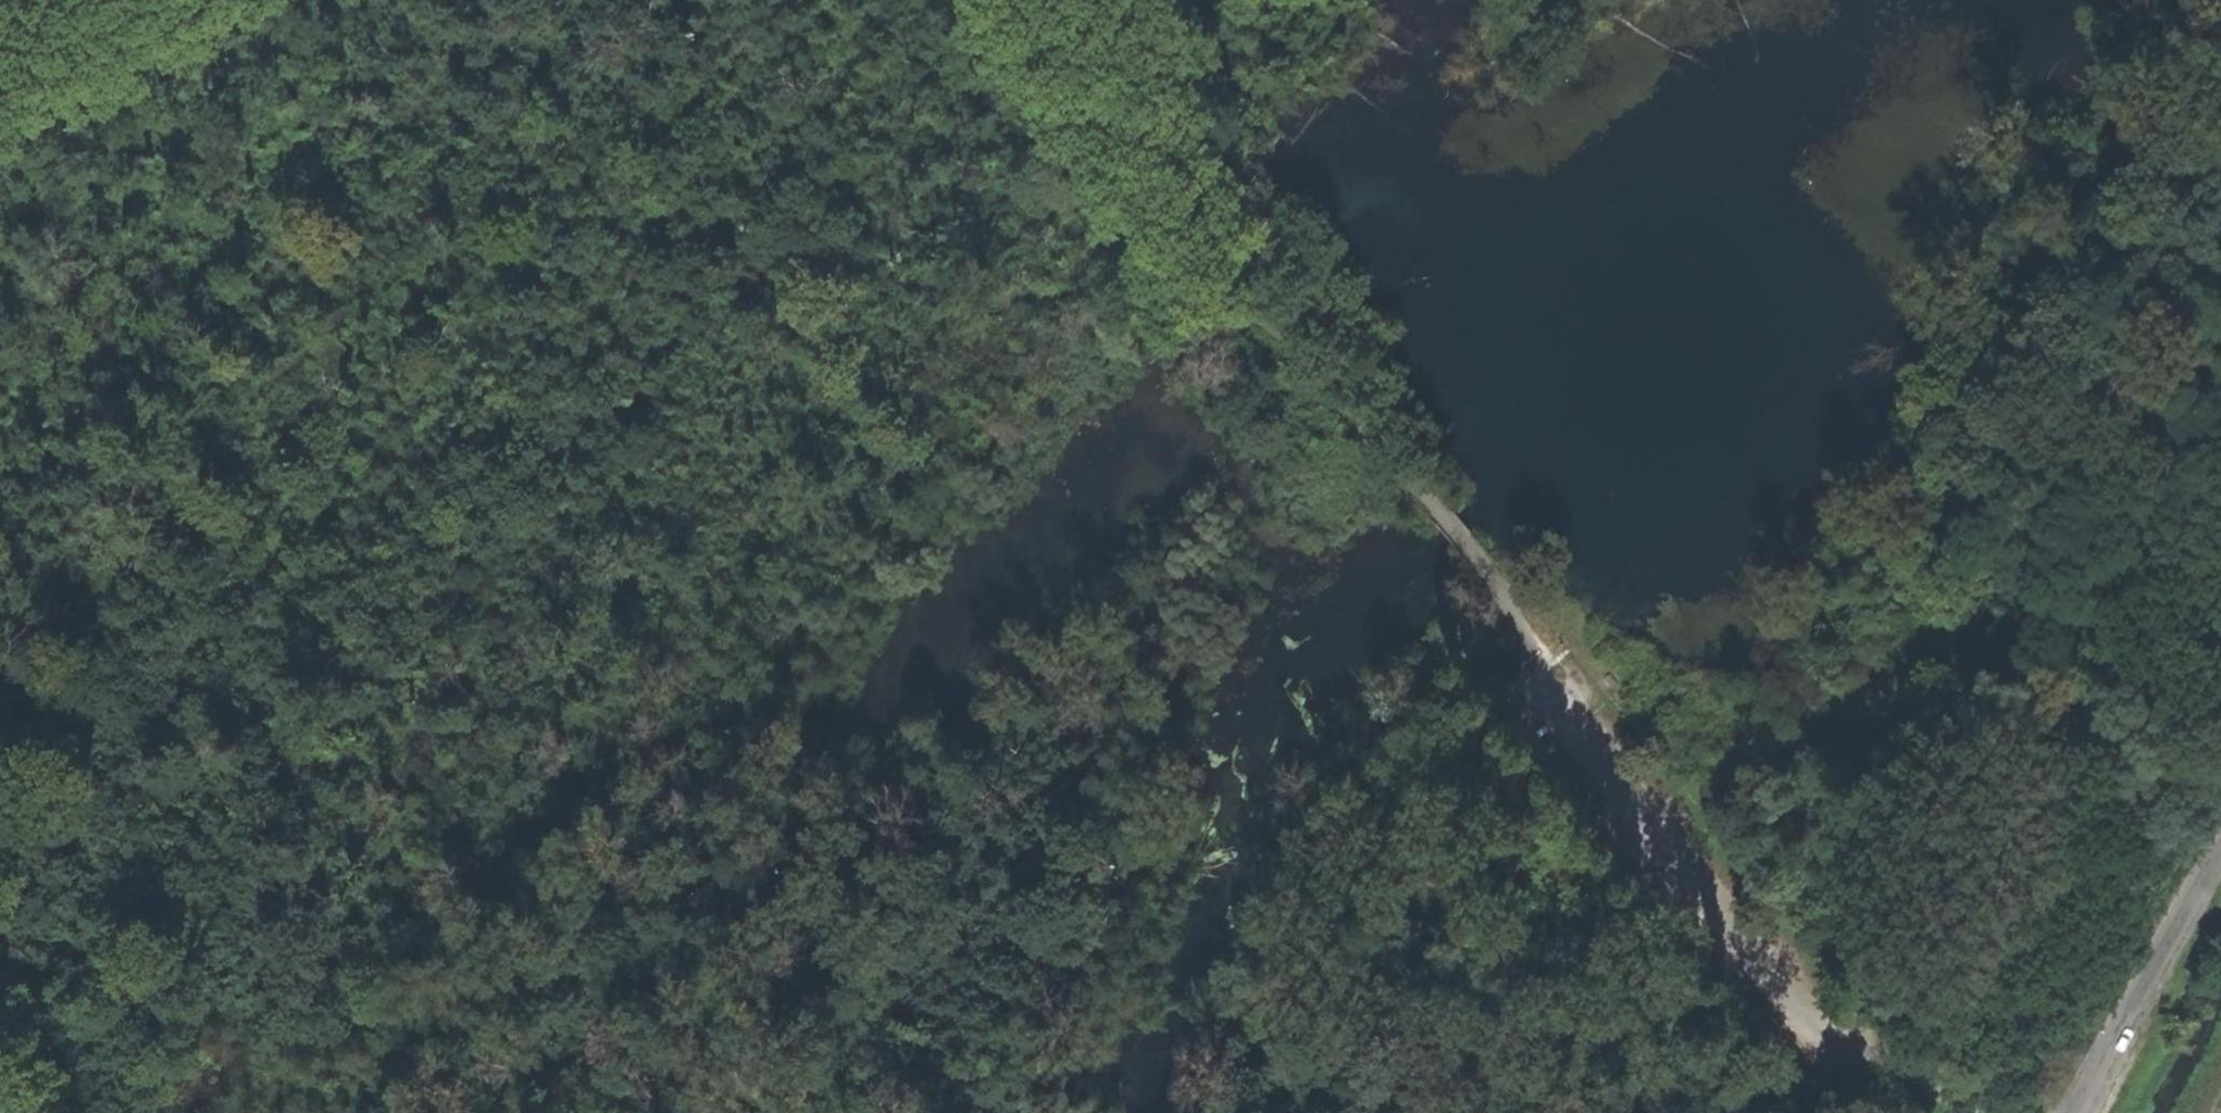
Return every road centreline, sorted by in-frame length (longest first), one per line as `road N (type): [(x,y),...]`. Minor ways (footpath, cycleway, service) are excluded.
road 1 (track): [(1006,0),(1189,207),(1396,484),(1521,627)]

